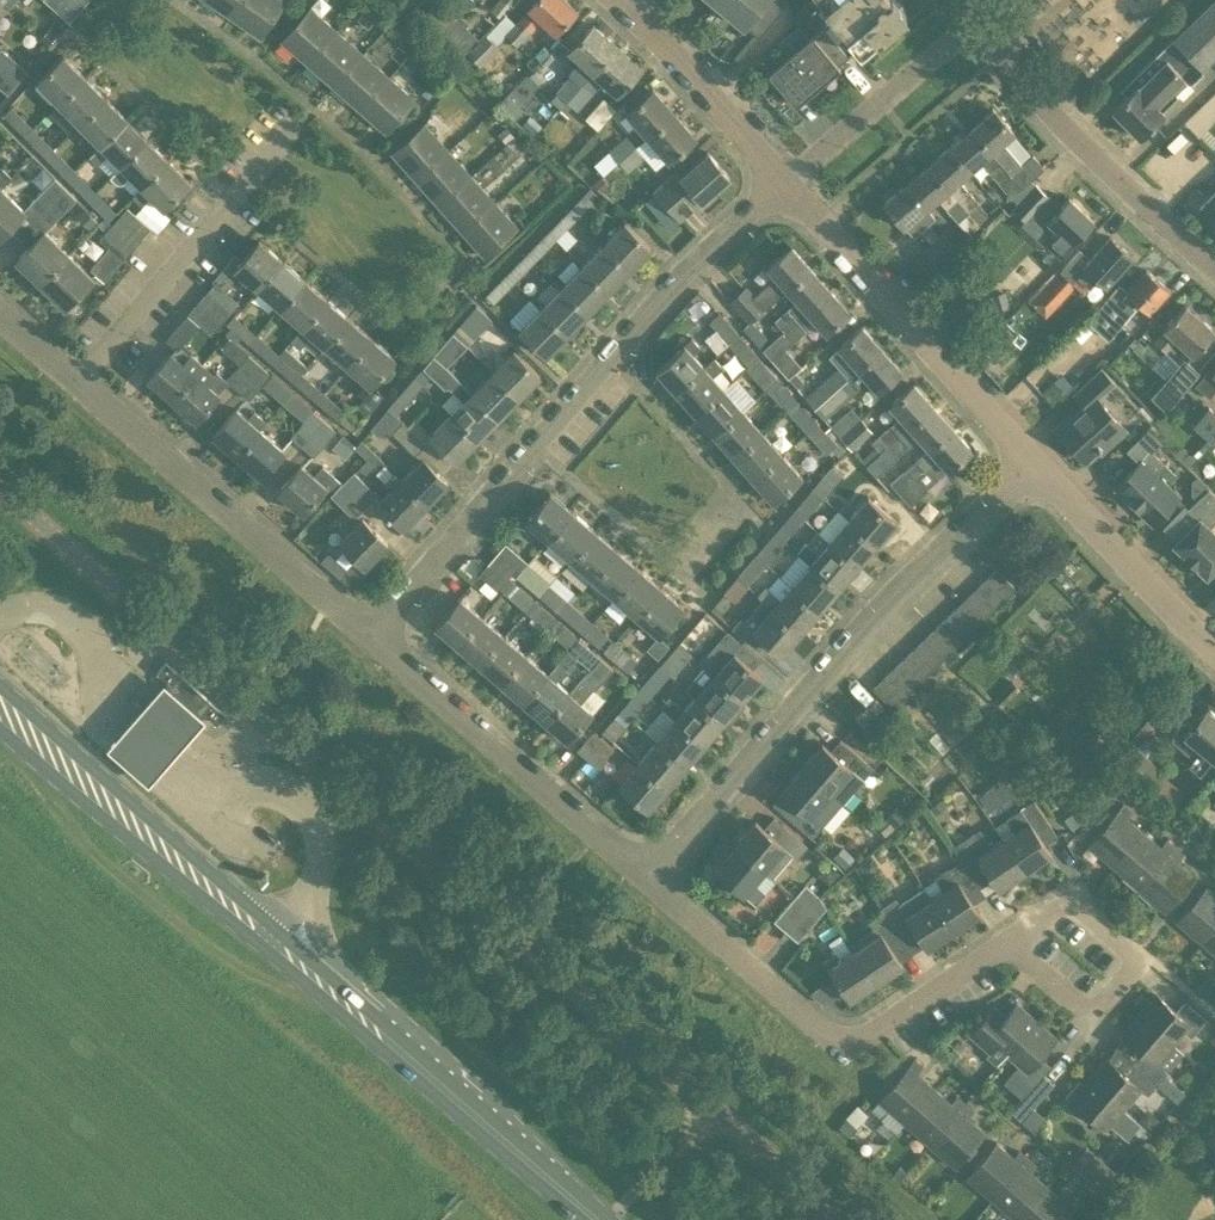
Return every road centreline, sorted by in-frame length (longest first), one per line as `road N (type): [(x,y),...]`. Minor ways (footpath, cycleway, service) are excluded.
road 1 (unclassified): [(837,1219),(0,485)]
road 2 (primary): [(595,1219),(0,703)]
road 3 (residential): [(374,638),(660,299),(783,183)]
road 4 (residential): [(645,875),(895,593),(1030,465)]
road 5 (residential): [(1010,943),(872,1034),(845,1043),(827,1037),(645,875)]
road 6 (residential): [(374,638),(74,382)]
road 7 (residential): [(1030,465),(783,183)]
road 8 (residential): [(645,875),(374,638)]
road 9 (residential): [(1214,271),(1065,129),(976,19)]
road 10 (residential): [(74,382),(297,127)]
road 11 (residential): [(1214,652),(1030,465)]
road 12 (residential): [(783,183),(976,19)]
road 13 (residential): [(783,183),(618,0)]
road 14 (residential): [(1010,943),(1072,900),(1133,954),(1134,970),(1103,1007),(1084,1008)]
road 15 (track): [(1065,129),(1198,0)]

